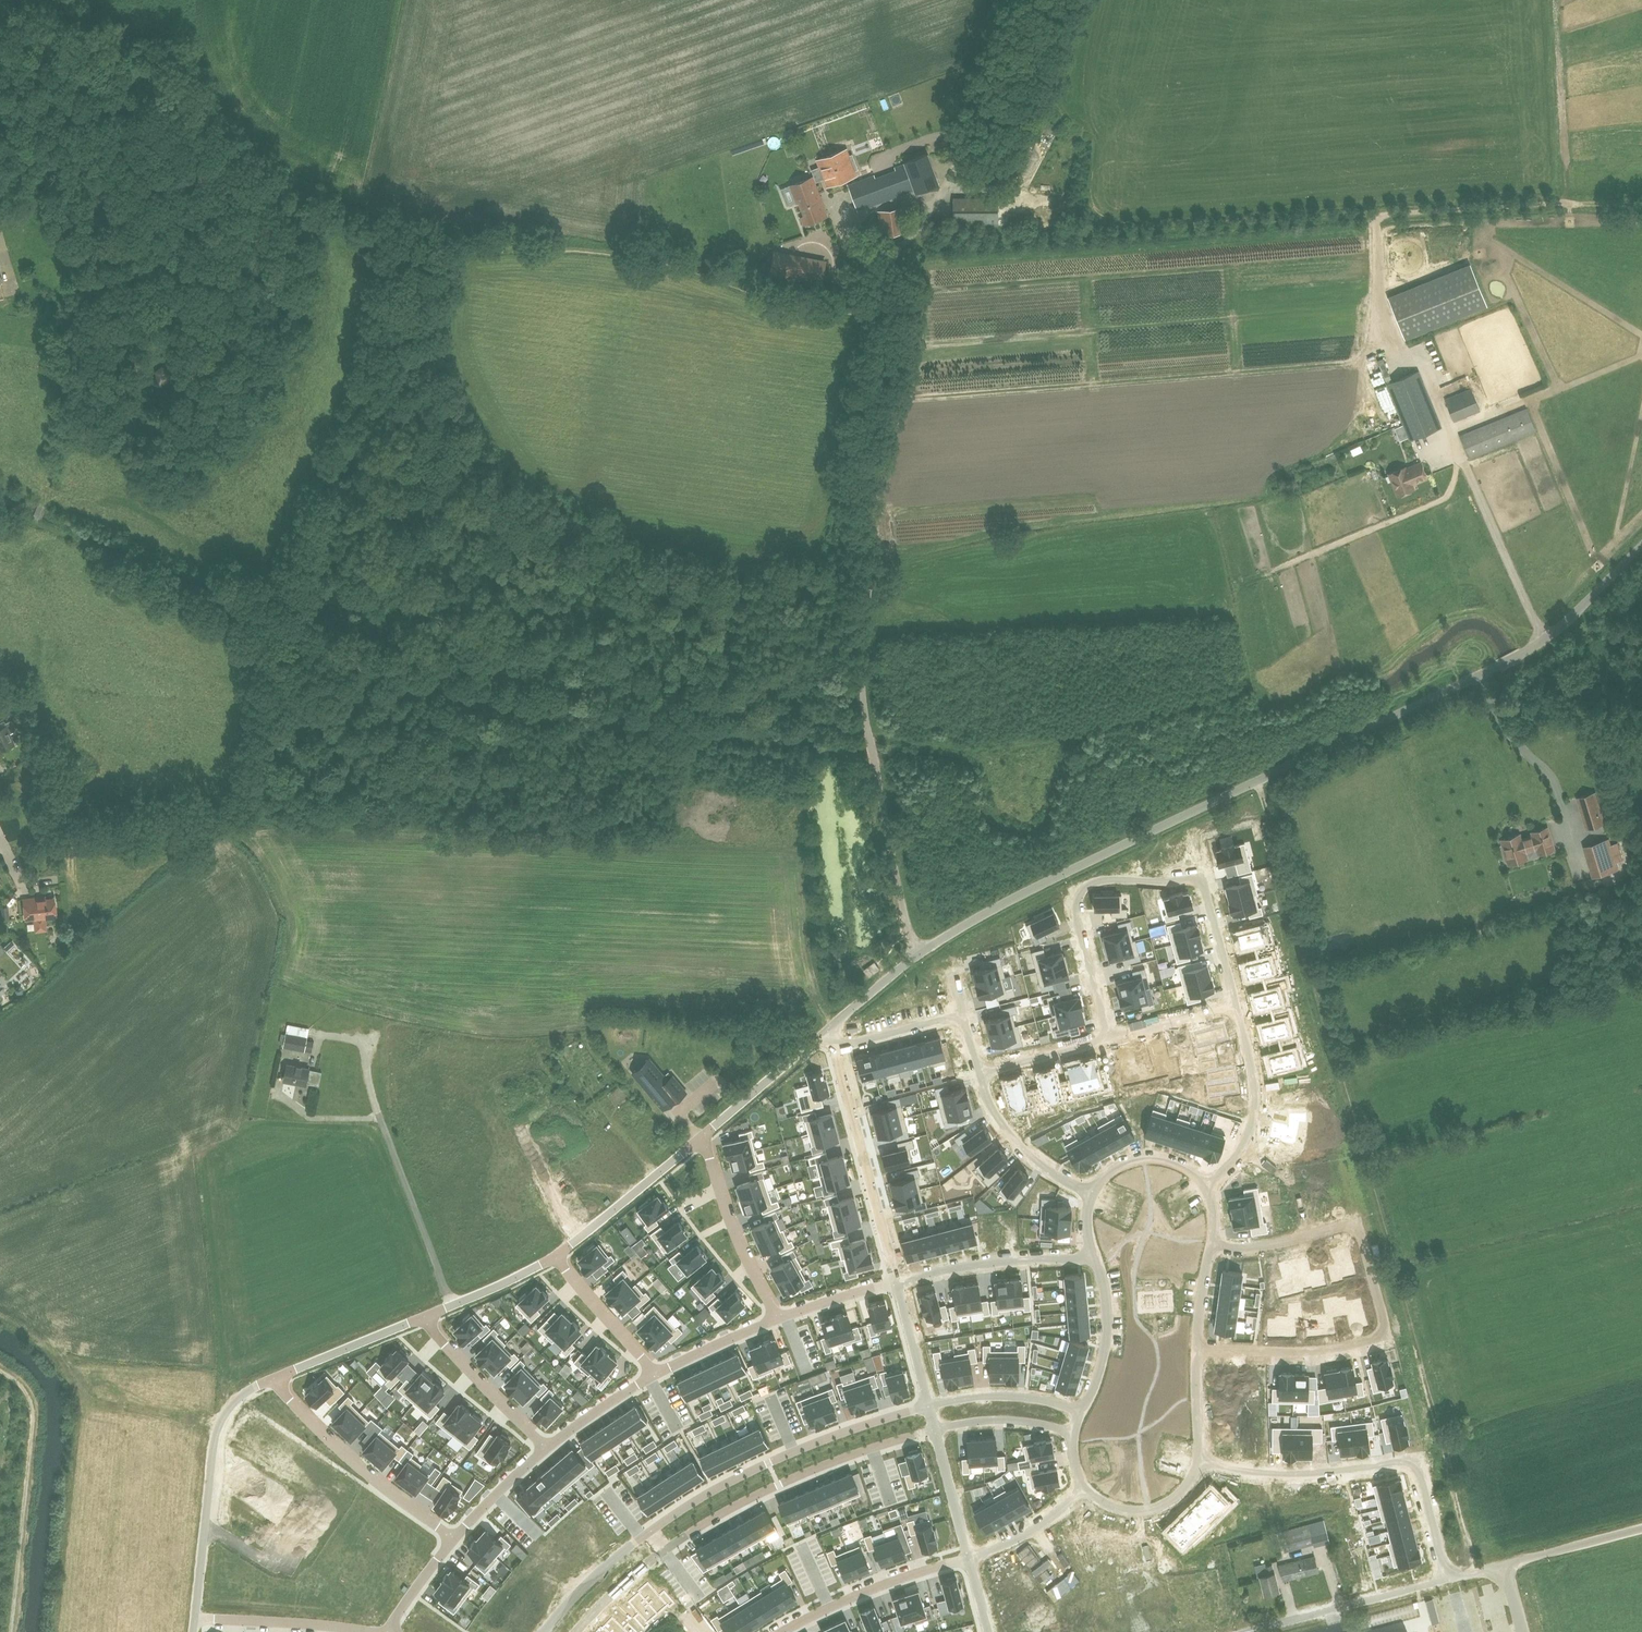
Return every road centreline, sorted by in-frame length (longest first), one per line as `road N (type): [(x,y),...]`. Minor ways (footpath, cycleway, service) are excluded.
road 1 (unclassified): [(920,954),(974,919),(1522,654),(1641,543)]
road 2 (track): [(1257,781),(1476,1572)]
road 3 (track): [(906,243),(1641,203)]
road 4 (track): [(0,107),(256,183),(330,218),(432,248),(644,255)]
road 5 (unclassified): [(920,954),(910,941),(865,707),(868,569)]
road 6 (residential): [(1198,1461),(1302,1472),(1412,1458),(1446,1580)]
road 7 (residential): [(928,1402),(730,1479),(646,1534)]
road 8 (residential): [(660,1552),(809,1472),(936,1431)]
road 9 (track): [(906,243),(943,189),(1033,0)]
road 10 (unclassified): [(197,1617),(216,1432),(238,1400),(274,1379)]
road 11 (residential): [(828,1029),(895,1278)]
road 12 (track): [(868,569),(857,463),(890,323)]
road 13 (residential): [(1196,1347),(1351,1347),(1384,1334),(1373,1278)]
road 14 (track): [(644,255),(828,291),(881,290)]
road 15 (residential): [(274,1379),(348,1458),(453,1538)]
road 16 (unclassified): [(1244,1631),(1446,1580)]
road 17 (residential): [(1109,1040),(1080,907),(1095,885),(1138,884)]
road 18 (residential): [(1211,1244),(1248,1247),(1354,1224),(1373,1278)]
road 19 (residential): [(896,1282),(1095,1253)]
road 20 (residential): [(1204,1186),(1244,1144),(1252,1122),(1253,1069),(1236,1005)]
road 21 (residential): [(783,1631),(873,1587),(969,1558)]
road 22 (residential): [(775,1320),(700,1137)]
road 23 (residential): [(1236,1005),(1205,884),(1138,884)]
road 24 (unclassified): [(555,1255),(700,1137)]
road 25 (residential): [(545,1447),(422,1318)]
road 26 (residential): [(1094,1193),(1054,1174),(1009,1137),(979,1075)]
road 27 (residential): [(197,1617),(366,1631)]
road 28 (unclassified): [(700,1137),(828,1029)]
road 29 (residential): [(1082,1410),(1105,1342),(1095,1253)]
road 30 (unclassified): [(274,1379),(422,1318)]
road 31 (residential): [(1082,1410),(1014,1396),(929,1406)]
road 32 (residential): [(555,1255),(654,1374)]
road 33 (unclassified): [(422,1318),(555,1255)]
road 34 (unclassified): [(1500,1565),(1641,1528)]
road 35 (residential): [(646,1534),(544,1631)]
road 36 (residential): [(936,1431),(1003,1421),(1073,1433)]
road 37 (residential): [(969,1558),(1024,1535),(1085,1486)]
road 38 (residential): [(1094,1193),(1116,1165),(1149,1156),(1186,1166),(1204,1186)]
road 39 (residential): [(979,1075),(1109,1040)]
road 40 (residential): [(654,1374),(775,1320)]
road 41 (residential): [(1109,1040),(1236,1005)]
road 42 (residential): [(936,1431),(969,1558)]
road 43 (residential): [(545,1447),(654,1374)]
road 44 (residential): [(453,1538),(545,1447)]
road 45 (residential): [(775,1320),(895,1278)]
road 46 (residential): [(896,1282),(928,1402)]

